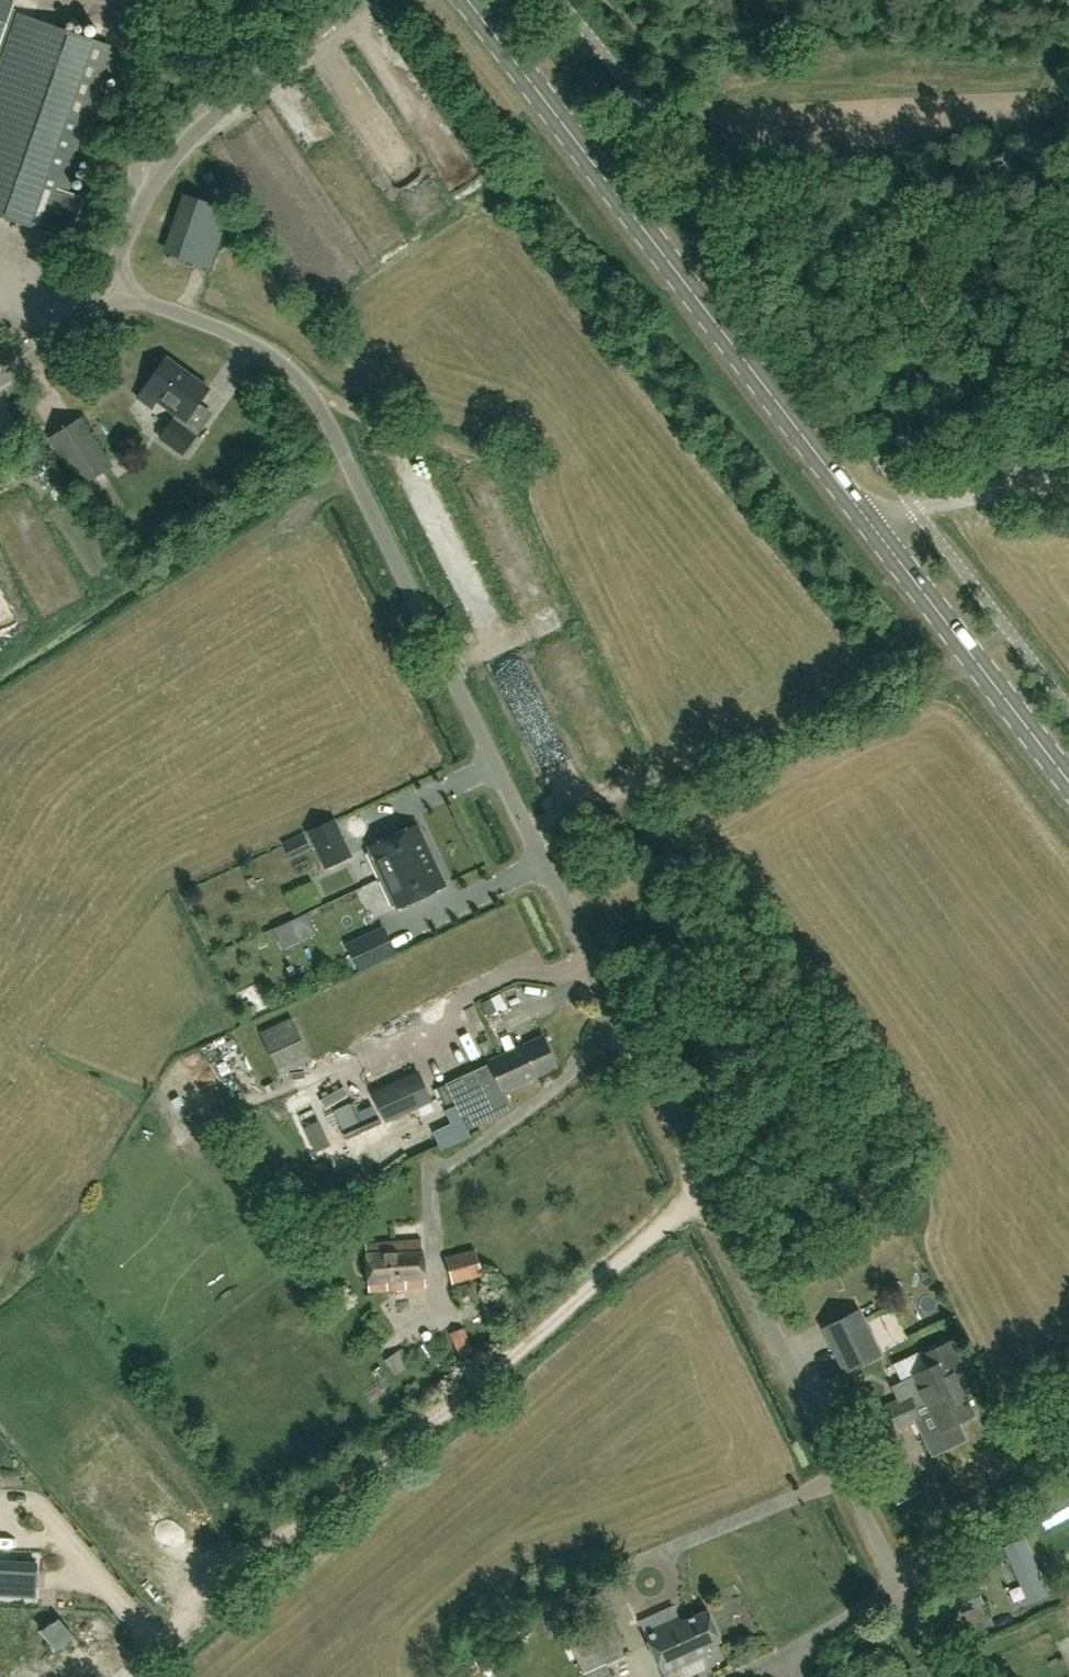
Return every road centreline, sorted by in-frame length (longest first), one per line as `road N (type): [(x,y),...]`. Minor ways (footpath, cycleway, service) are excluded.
road 1 (unclassified): [(900,1569),(885,1554),(317,398),(276,357),(100,287)]
road 2 (secondary): [(1068,786),(469,0)]
road 3 (unclassified): [(100,287),(149,191),(208,125),(369,0)]
road 4 (unclassified): [(900,1569),(931,1558),(1068,1419)]
road 5 (track): [(875,529),(914,509),(1068,484)]
road 6 (unclassified): [(0,377),(64,331),(100,287)]

